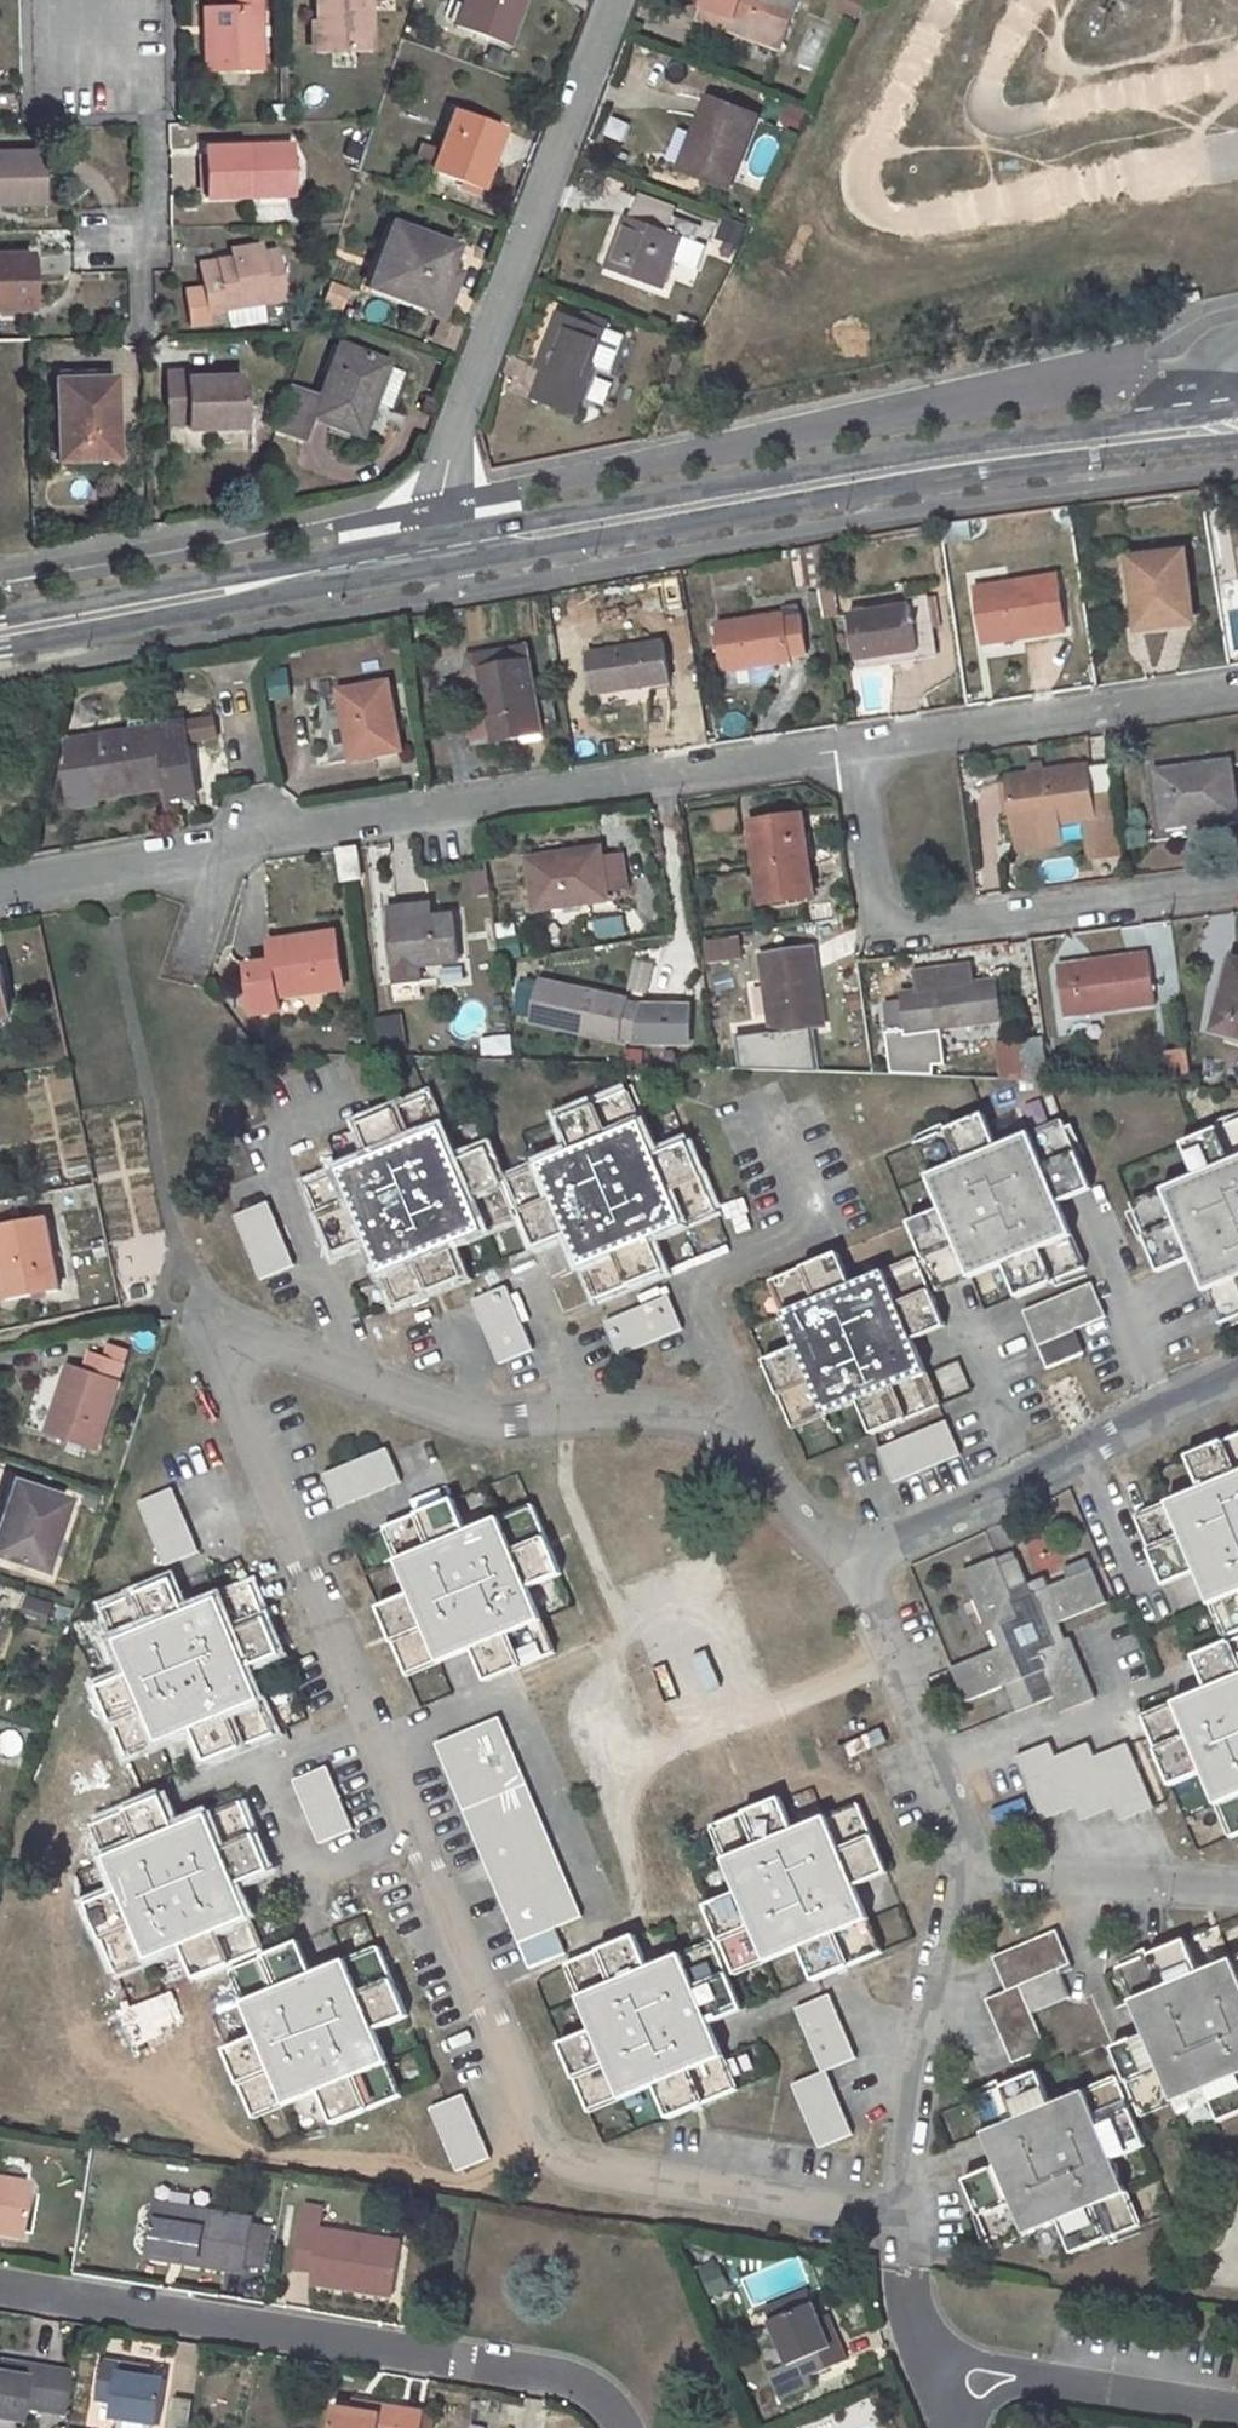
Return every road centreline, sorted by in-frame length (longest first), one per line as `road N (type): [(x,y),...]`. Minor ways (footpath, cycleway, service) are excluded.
road 1 (residential): [(854,1558),(963,1867),(897,2204),(560,2156),(216,1358),(218,1331)]
road 2 (residential): [(861,749),(0,894)]
road 3 (tertiary): [(1237,429),(952,462),(455,553)]
road 4 (residential): [(218,1331),(240,1322),(464,1417),(620,1407),(744,1421),(792,1501),(854,1558)]
road 5 (residential): [(0,2285),(553,2368),(628,2427)]
road 6 (residential): [(613,0),(452,428),(455,553)]
road 7 (residential): [(861,749),(893,927),(1237,882)]
road 8 (tertiary): [(455,553),(0,635)]
road 9 (residential): [(1237,1377),(854,1558)]
road 10 (residential): [(1237,686),(861,749)]
road 11 (residential): [(150,0),(154,222),(143,276),(145,341)]
road 12 (residential): [(1046,2381),(1237,2412)]

